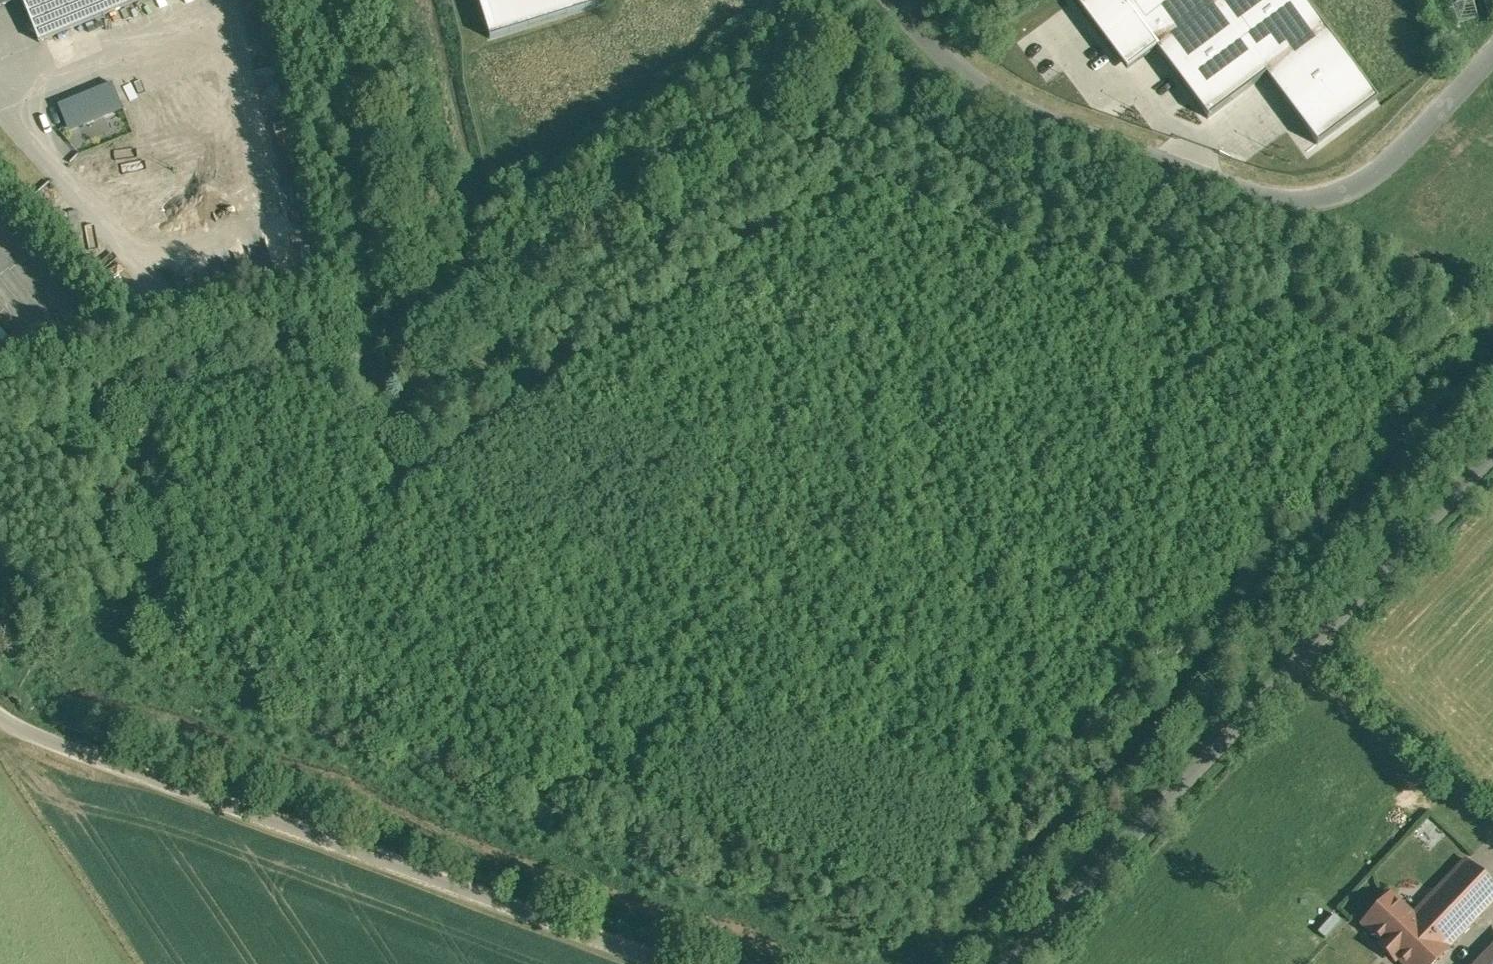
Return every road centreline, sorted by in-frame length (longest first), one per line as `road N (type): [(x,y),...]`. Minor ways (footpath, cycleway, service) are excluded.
road 1 (unclassified): [(674,963),(52,738),(0,709)]
road 2 (unclassified): [(1492,51),(1376,176),(1329,195),(1245,197),(1030,113),(939,54),(895,0)]
road 3 (unclassified): [(1013,963),(1492,458)]

